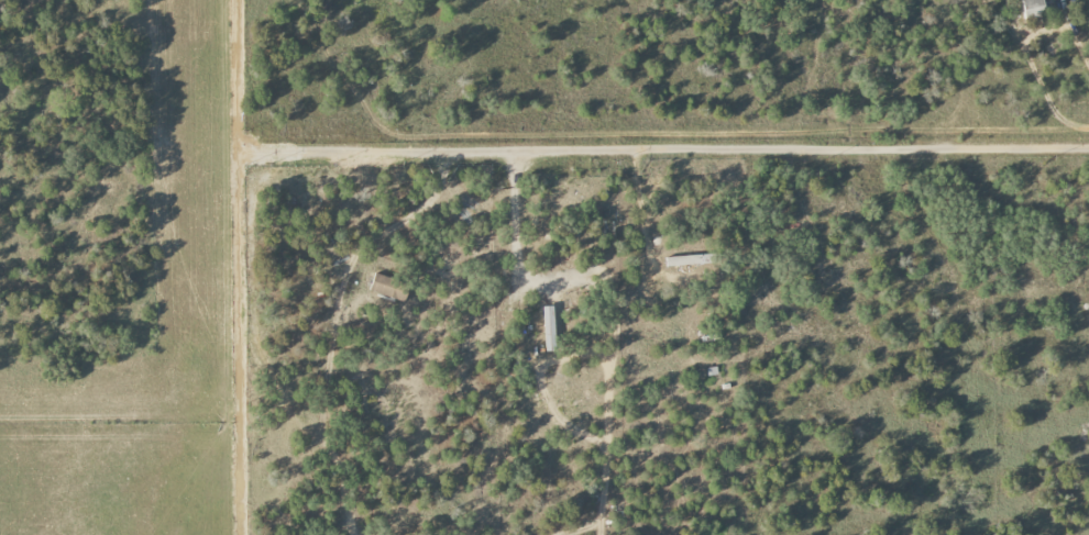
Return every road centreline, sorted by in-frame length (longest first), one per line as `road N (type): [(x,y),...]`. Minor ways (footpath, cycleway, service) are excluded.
road 1 (residential): [(1088,152),(280,152)]

